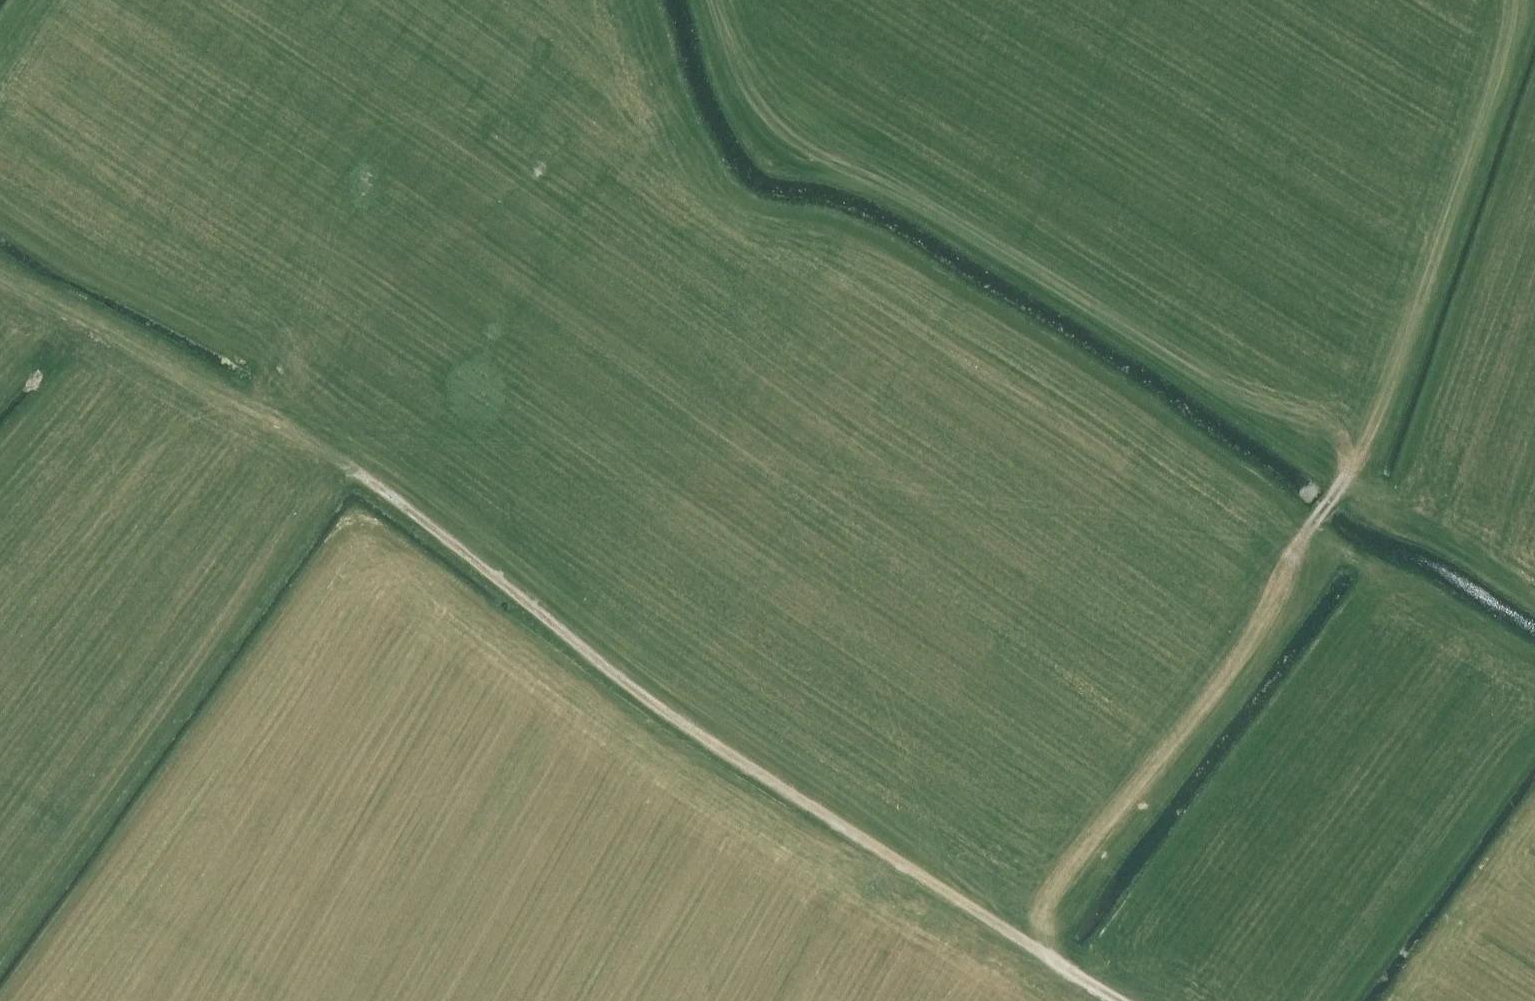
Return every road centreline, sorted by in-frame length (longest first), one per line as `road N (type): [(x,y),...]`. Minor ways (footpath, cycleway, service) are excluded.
road 1 (track): [(342,465),(682,723),(1116,1000)]

